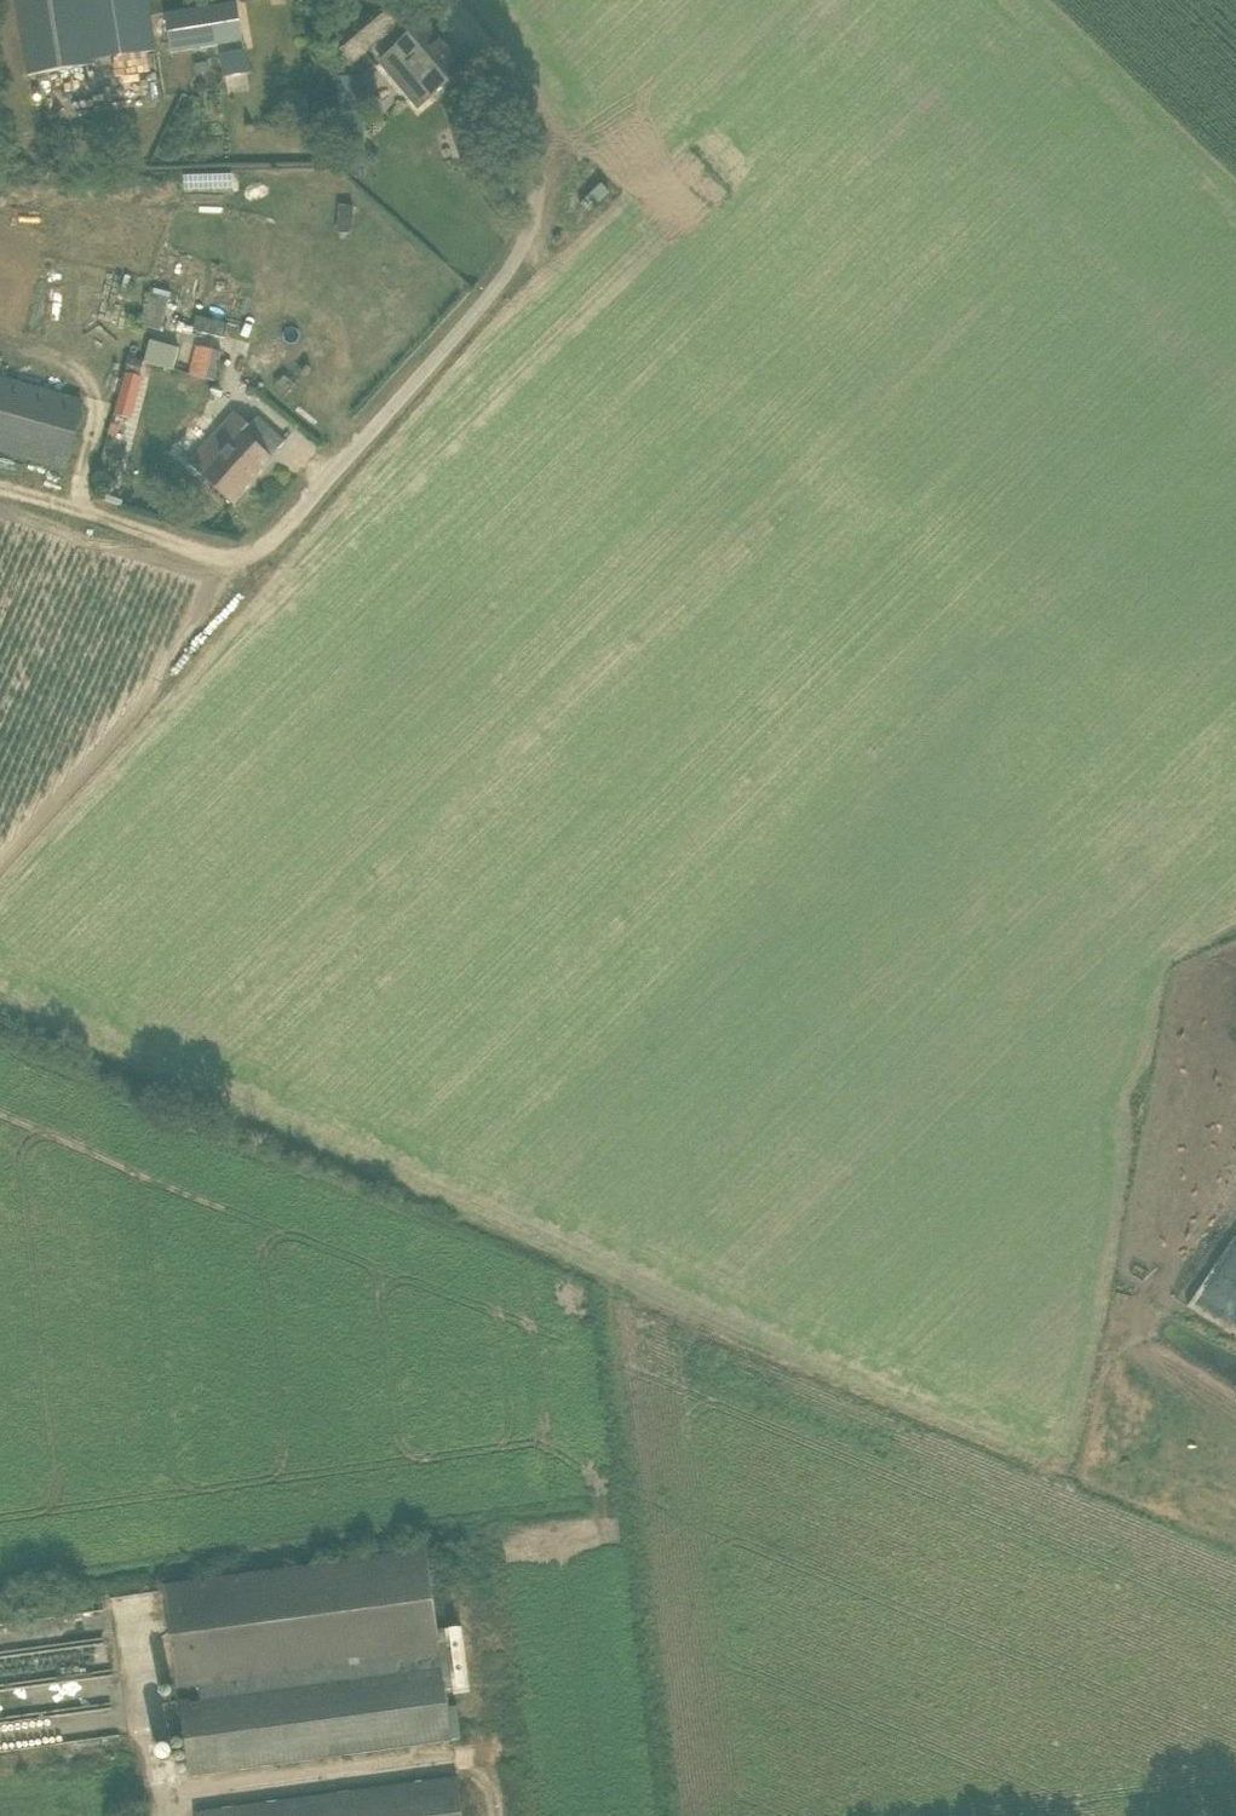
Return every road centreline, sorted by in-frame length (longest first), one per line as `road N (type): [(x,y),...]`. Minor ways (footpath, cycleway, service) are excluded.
road 1 (unclassified): [(339,464),(478,311),(516,260),(537,205),(515,90),(447,0)]

